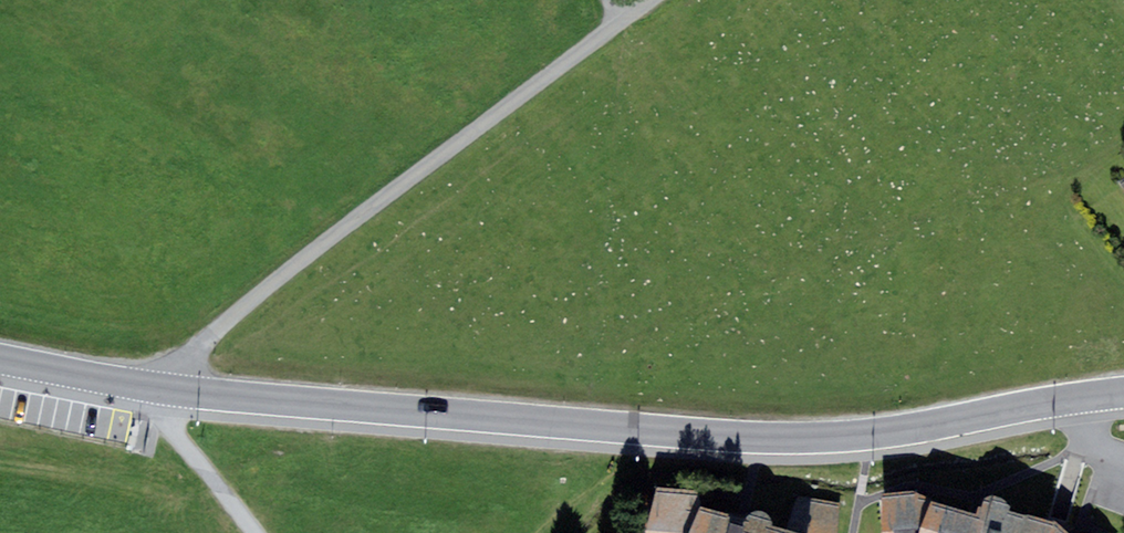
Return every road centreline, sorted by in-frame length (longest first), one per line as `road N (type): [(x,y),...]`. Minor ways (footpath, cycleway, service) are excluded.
road 1 (tertiary): [(0,358),(231,396),(757,437),(874,434),(1123,392)]
road 2 (track): [(256,532),(167,407),(168,389)]

